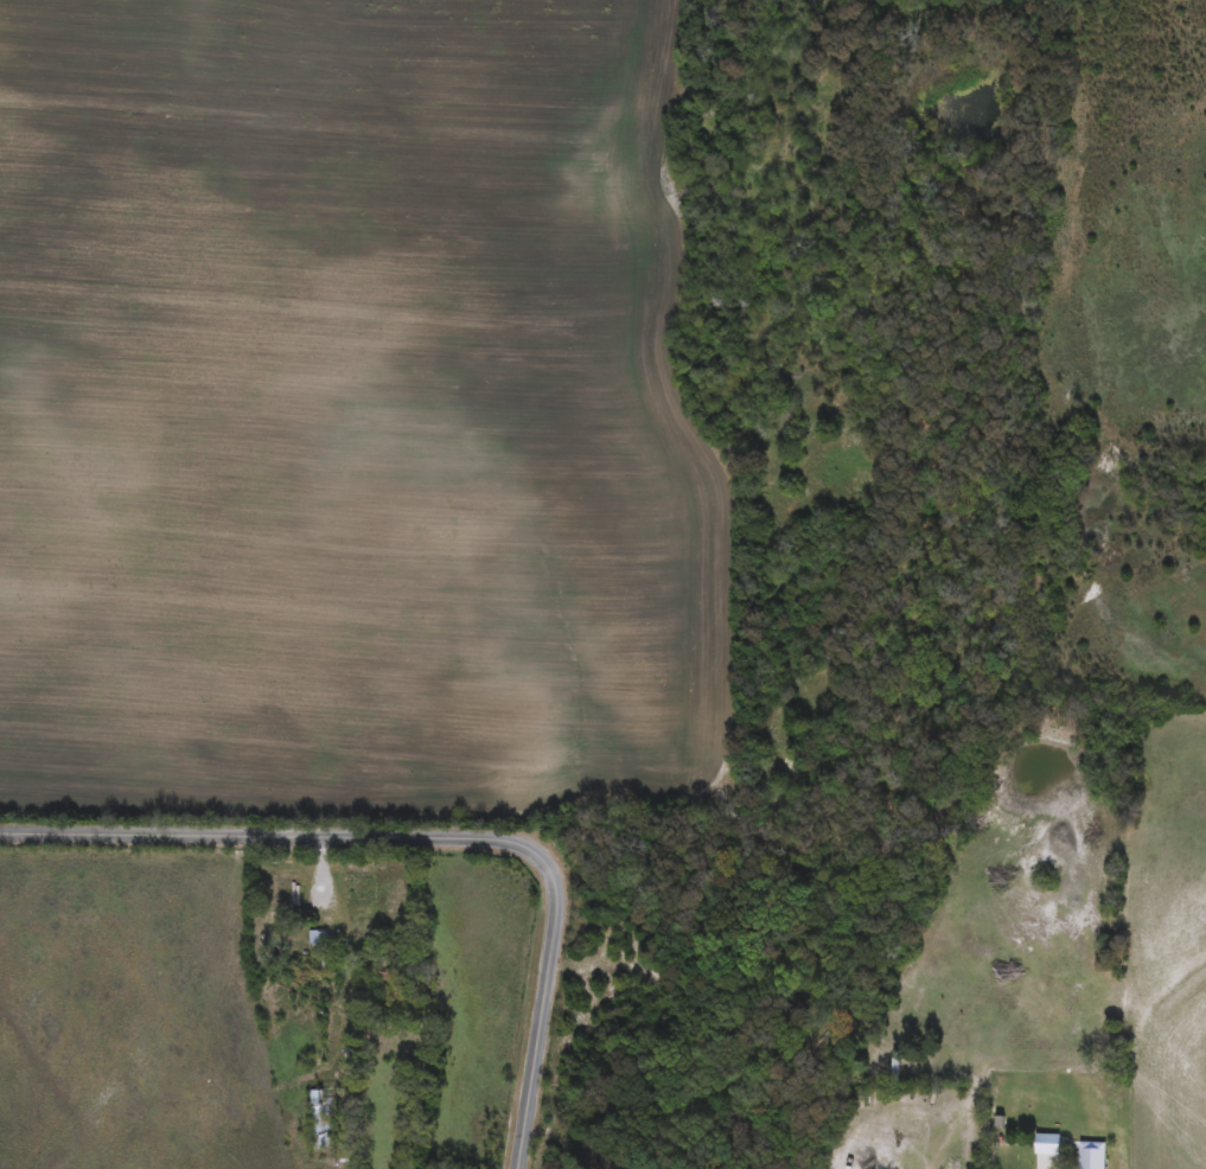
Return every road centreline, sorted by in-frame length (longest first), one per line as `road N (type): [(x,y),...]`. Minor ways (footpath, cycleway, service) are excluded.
road 1 (residential): [(0,820),(487,825),(524,836),(542,862),(544,905),(505,1168)]

